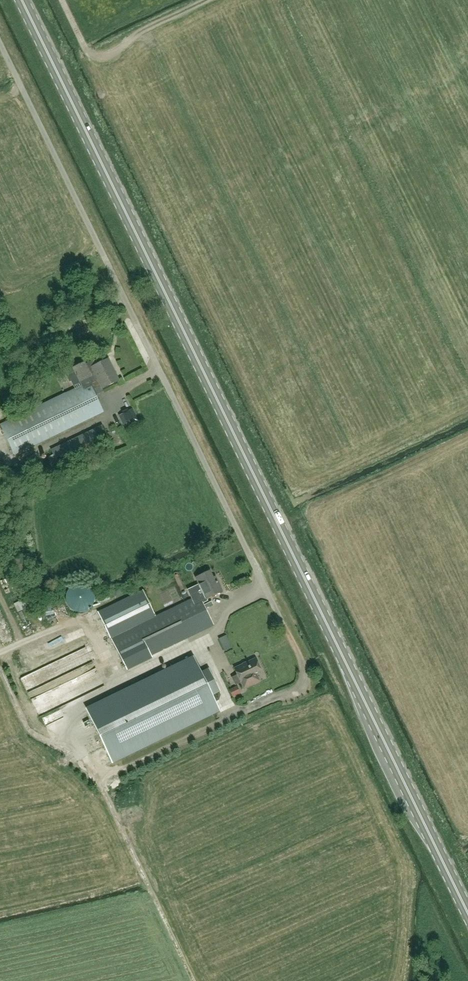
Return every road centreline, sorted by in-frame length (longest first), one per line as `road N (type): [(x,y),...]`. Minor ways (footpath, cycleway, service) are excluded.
road 1 (secondary): [(23,0),(467,912)]
road 2 (unclassified): [(262,582),(0,44)]

